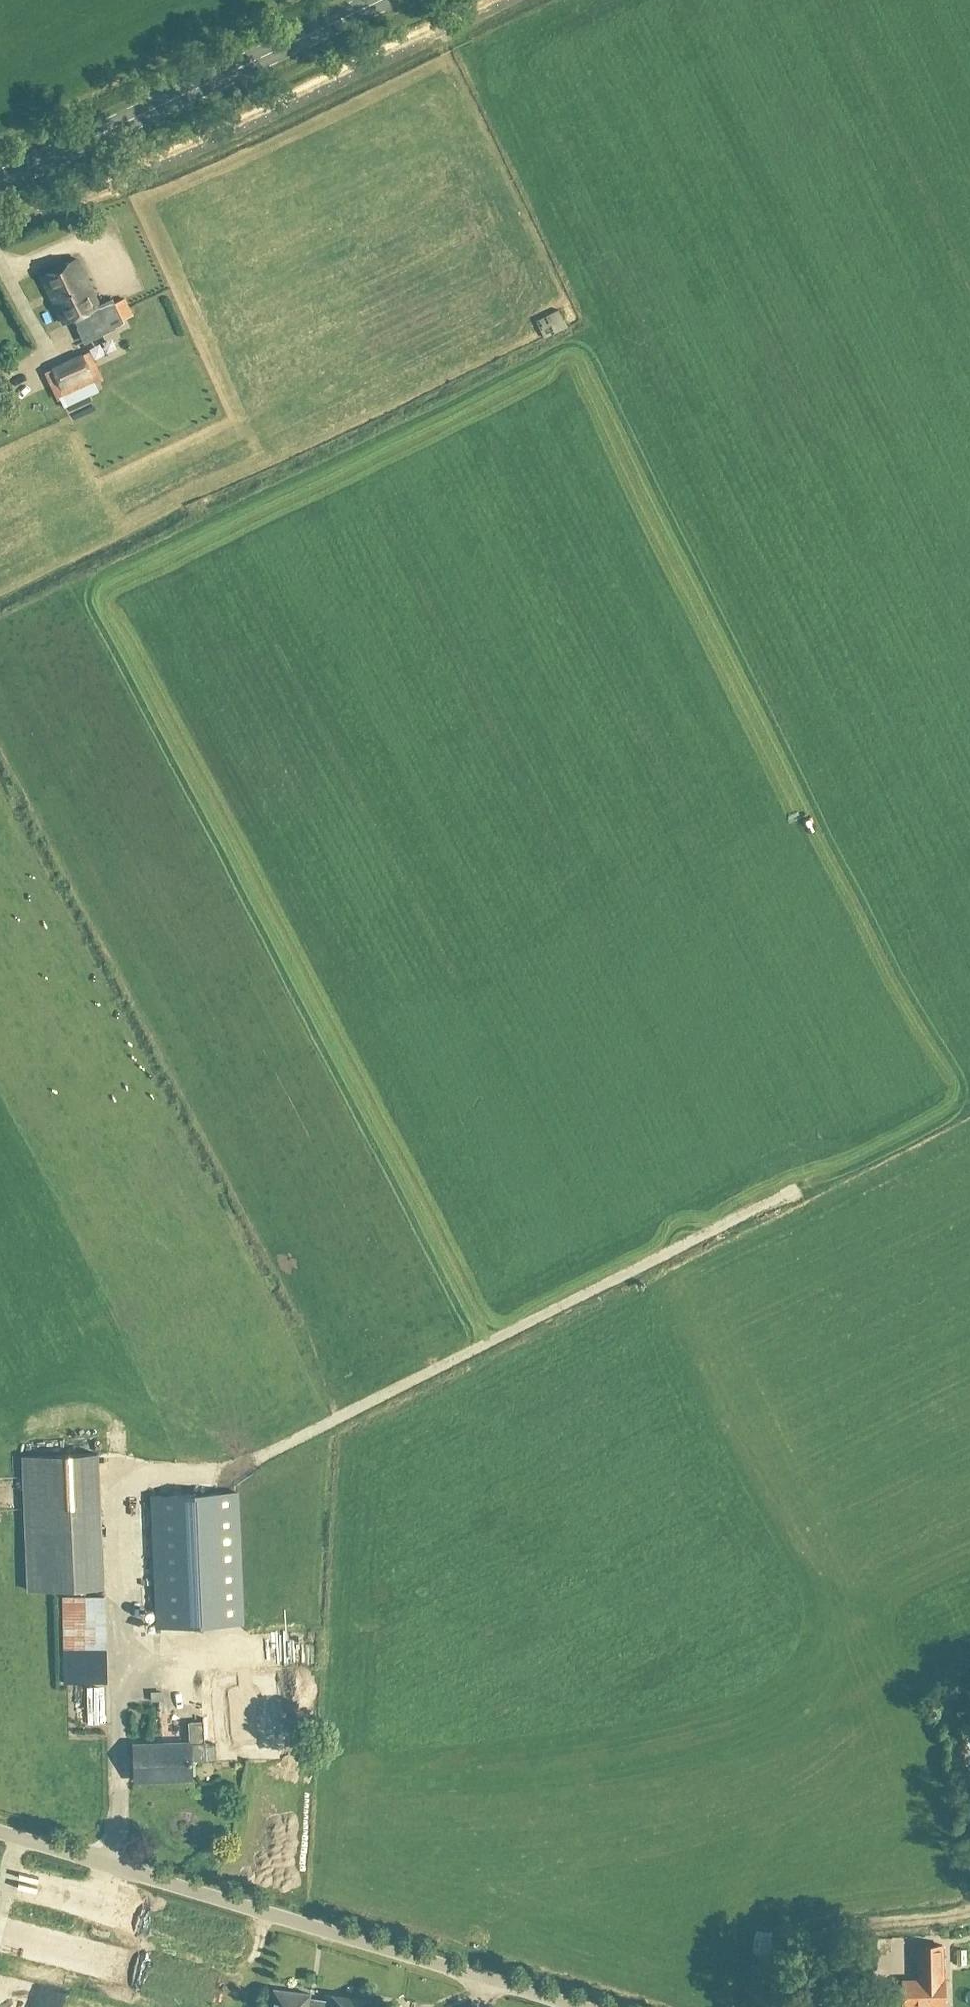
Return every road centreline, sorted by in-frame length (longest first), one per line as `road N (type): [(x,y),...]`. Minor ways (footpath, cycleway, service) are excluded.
road 1 (unclassified): [(580,2006),(0,1833)]
road 2 (secondary): [(0,177),(369,0)]
road 3 (track): [(807,2006),(811,1939),(823,1931),(969,1924)]

